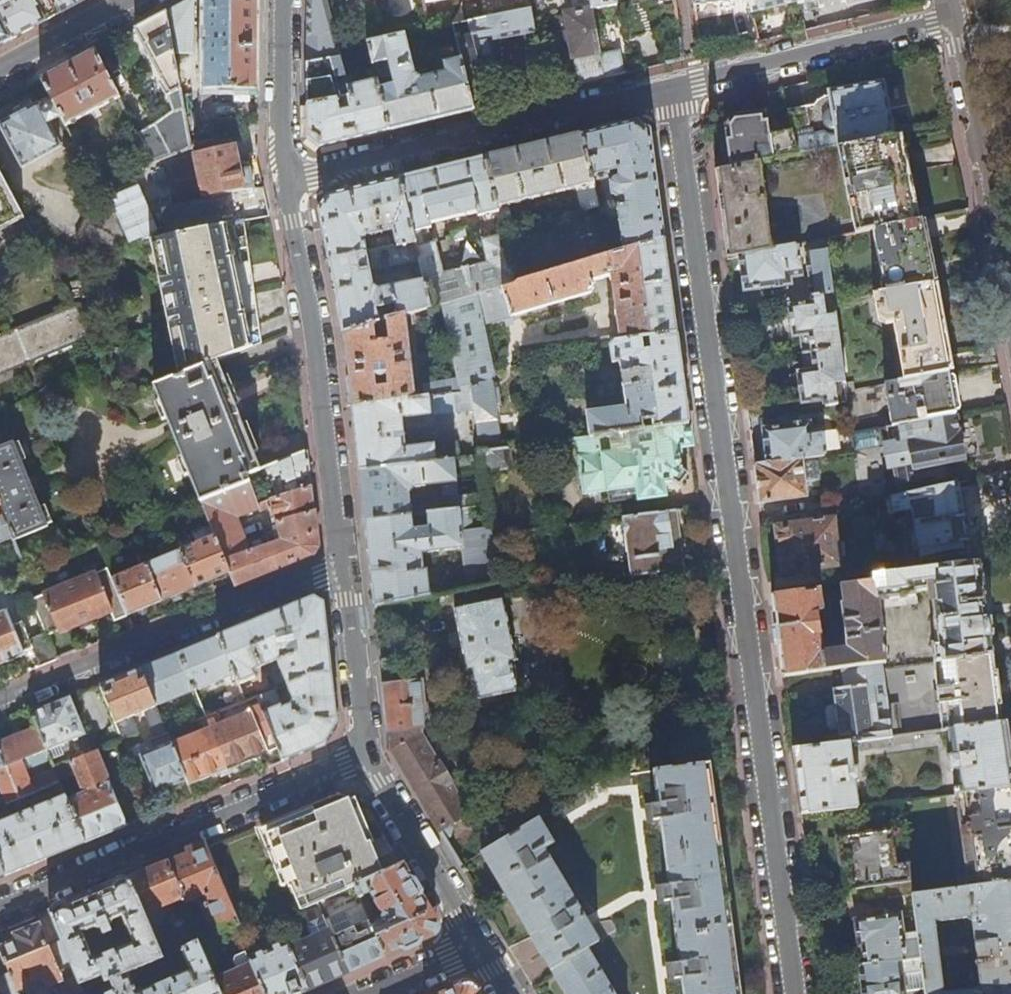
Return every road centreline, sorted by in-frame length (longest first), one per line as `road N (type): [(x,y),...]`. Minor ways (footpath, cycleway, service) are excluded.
road 1 (residential): [(673,88),(793,993)]
road 2 (residential): [(673,88),(287,183)]
road 3 (residential): [(366,753),(0,905)]
road 4 (residential): [(342,567),(315,332),(287,183)]
road 5 (unclassified): [(0,707),(342,567)]
road 6 (residential): [(954,20),(673,88)]
road 7 (residential): [(954,20),(1010,294)]
road 8 (residential): [(477,946),(366,753)]
road 9 (residential): [(366,753),(342,567)]
road 10 (residential): [(287,183),(283,0)]
road 11 (residential): [(0,71),(133,0)]
road 12 (residential): [(367,993),(477,946)]

